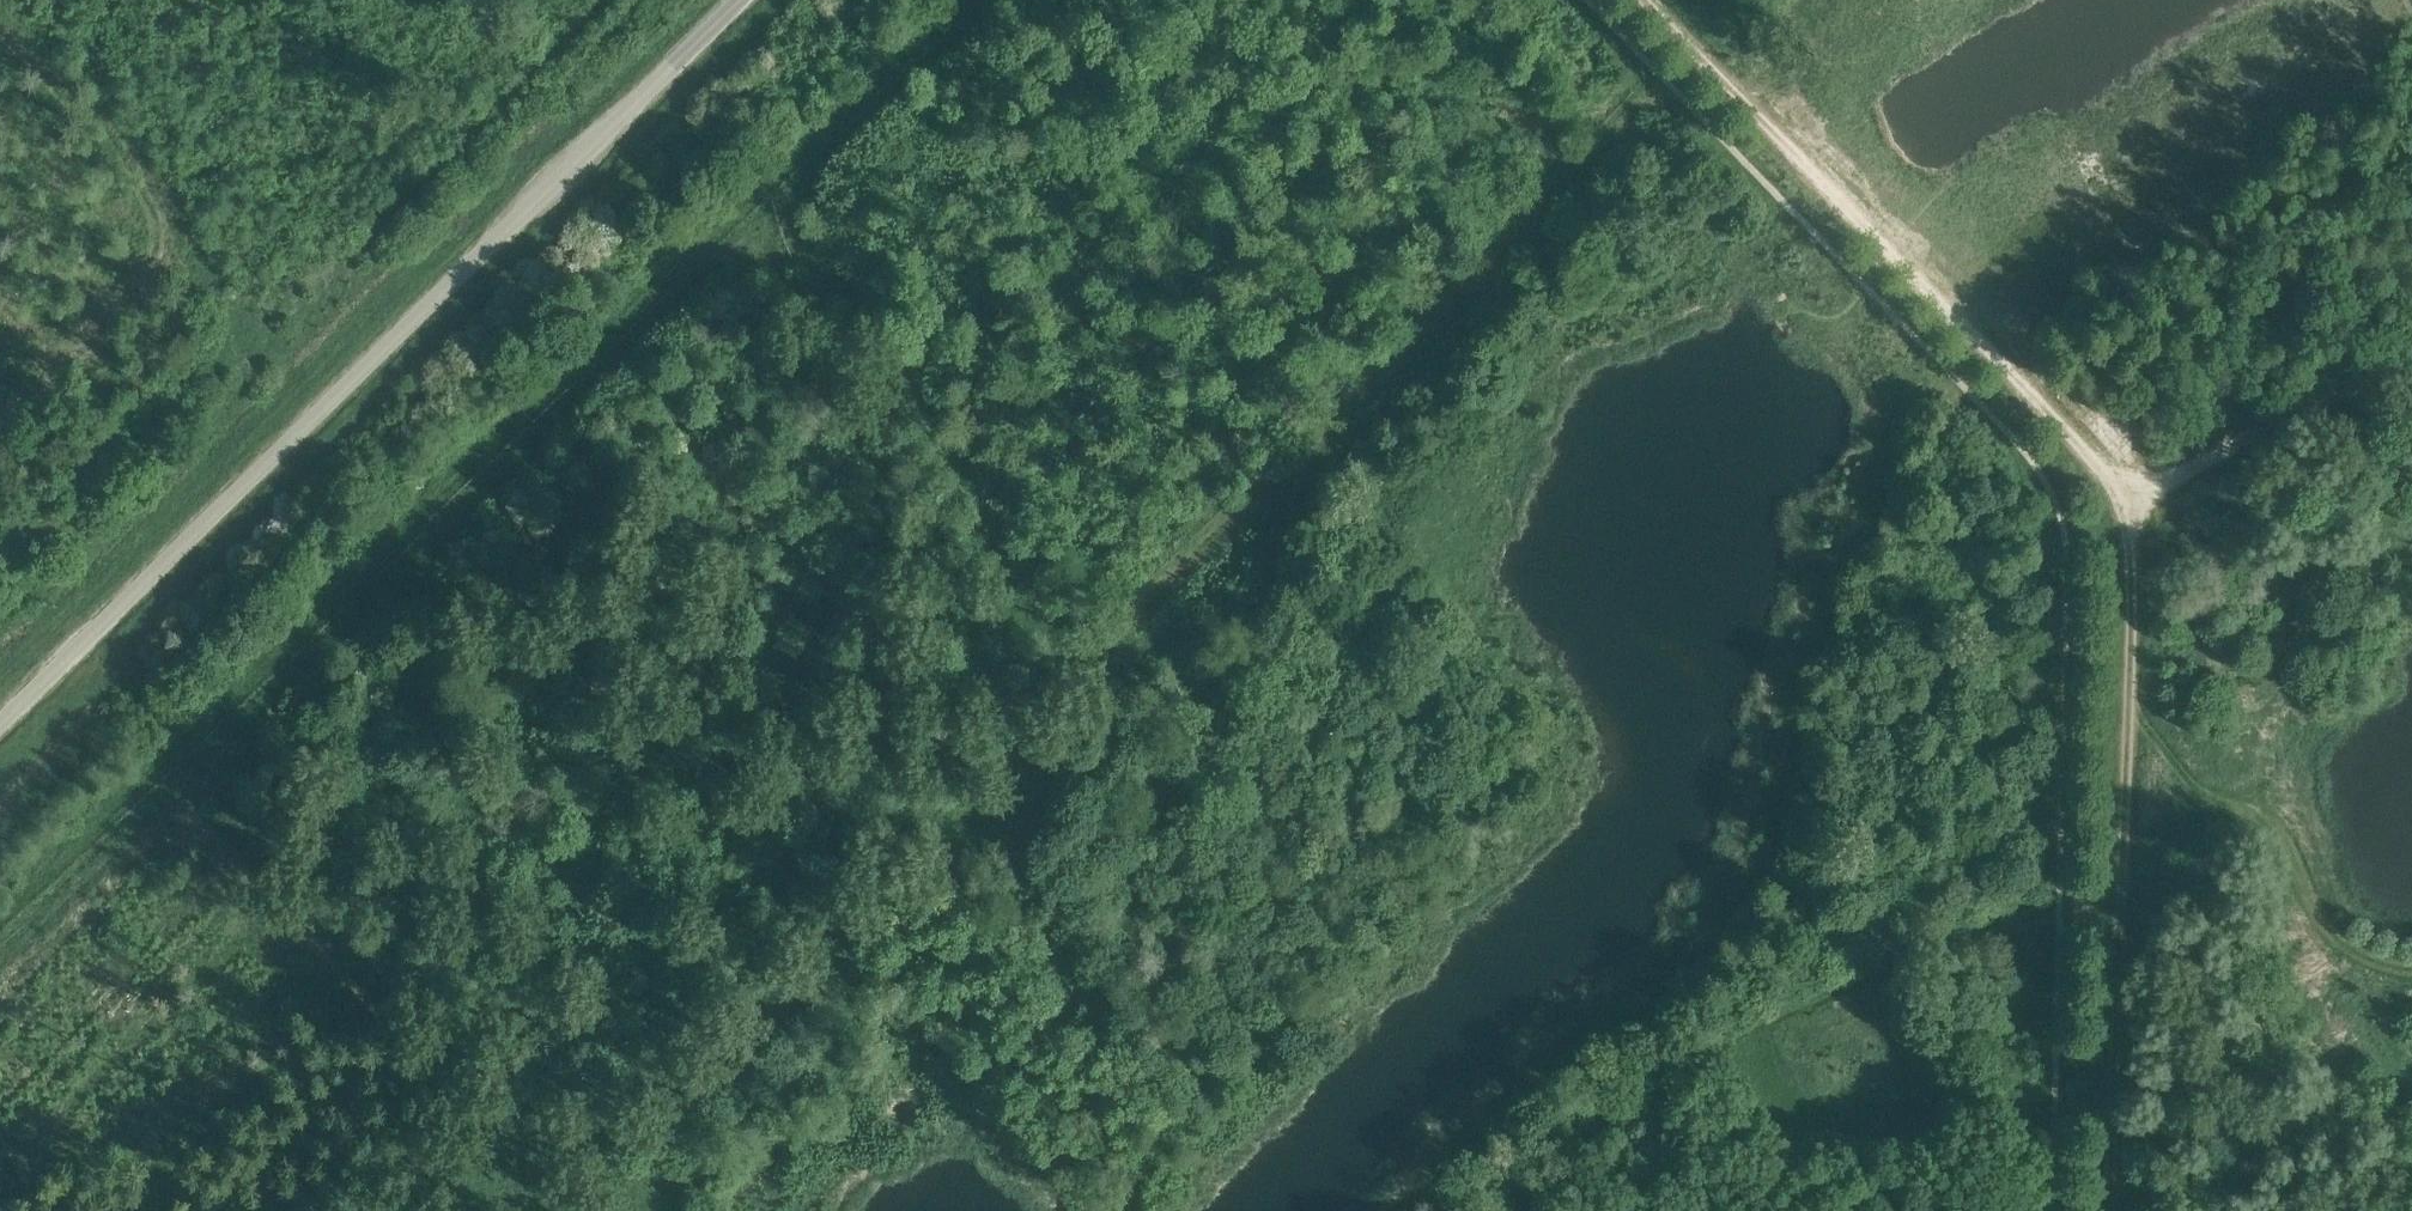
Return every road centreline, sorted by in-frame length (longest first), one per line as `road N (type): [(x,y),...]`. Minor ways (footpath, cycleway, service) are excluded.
road 1 (track): [(2109,1210),(2129,582),(2121,521),(2094,476),(1632,0)]
road 2 (tertiary): [(0,722),(276,428),(724,0)]
road 3 (track): [(2411,304),(2246,422),(2055,490)]

